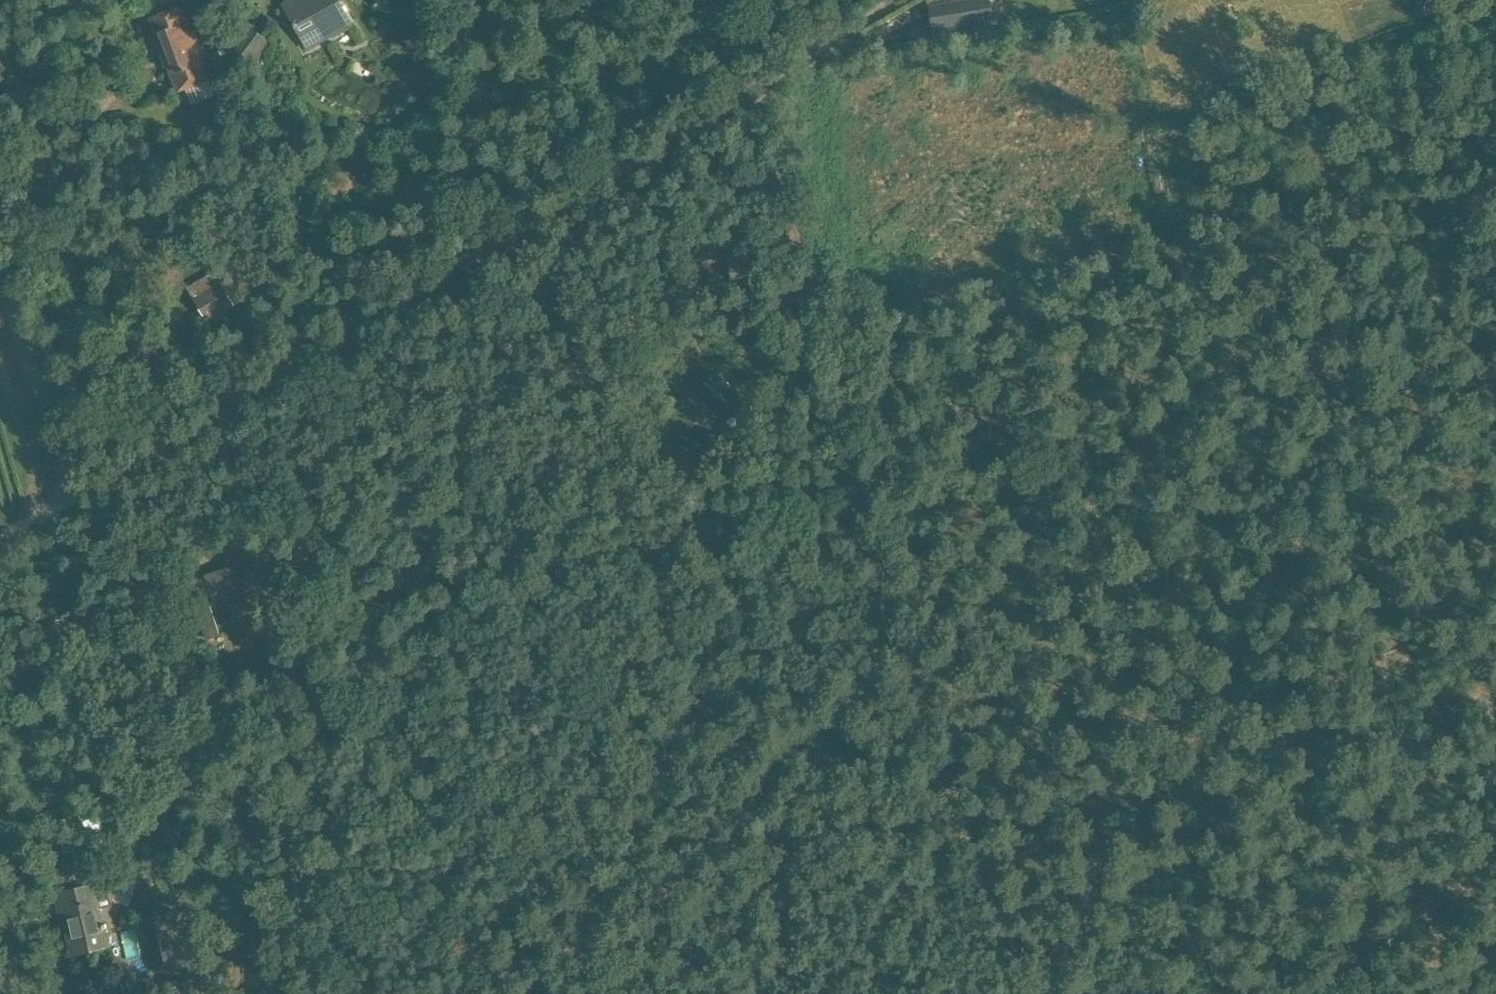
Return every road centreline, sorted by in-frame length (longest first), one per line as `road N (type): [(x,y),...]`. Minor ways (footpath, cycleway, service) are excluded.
road 1 (unclassified): [(85,492),(887,0)]
road 2 (unclassified): [(85,492),(0,280)]

